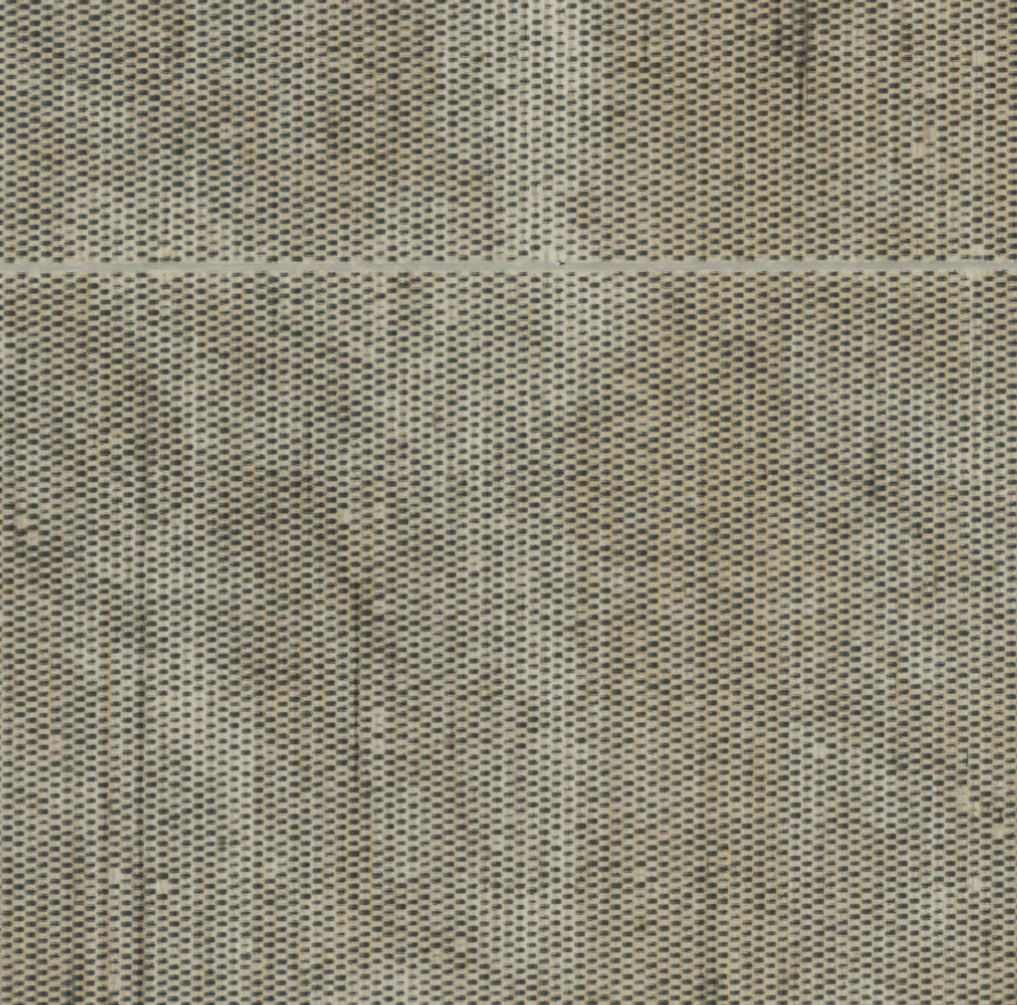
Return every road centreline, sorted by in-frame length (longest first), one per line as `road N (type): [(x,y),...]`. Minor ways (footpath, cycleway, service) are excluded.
road 1 (track): [(1016,269),(0,272)]

